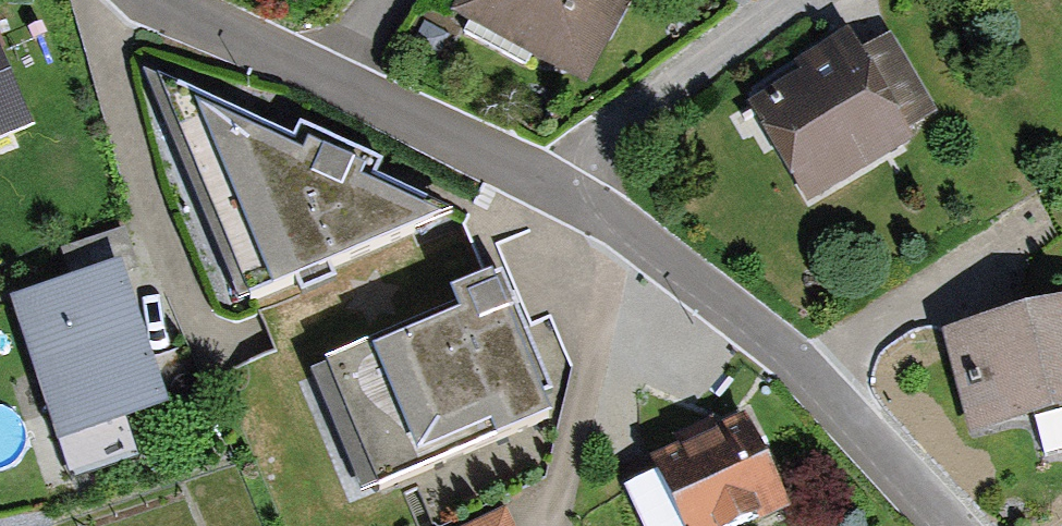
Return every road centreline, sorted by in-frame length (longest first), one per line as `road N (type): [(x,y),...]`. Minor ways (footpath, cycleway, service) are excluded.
road 1 (residential): [(169,0),(579,195),(772,333),(959,525)]

